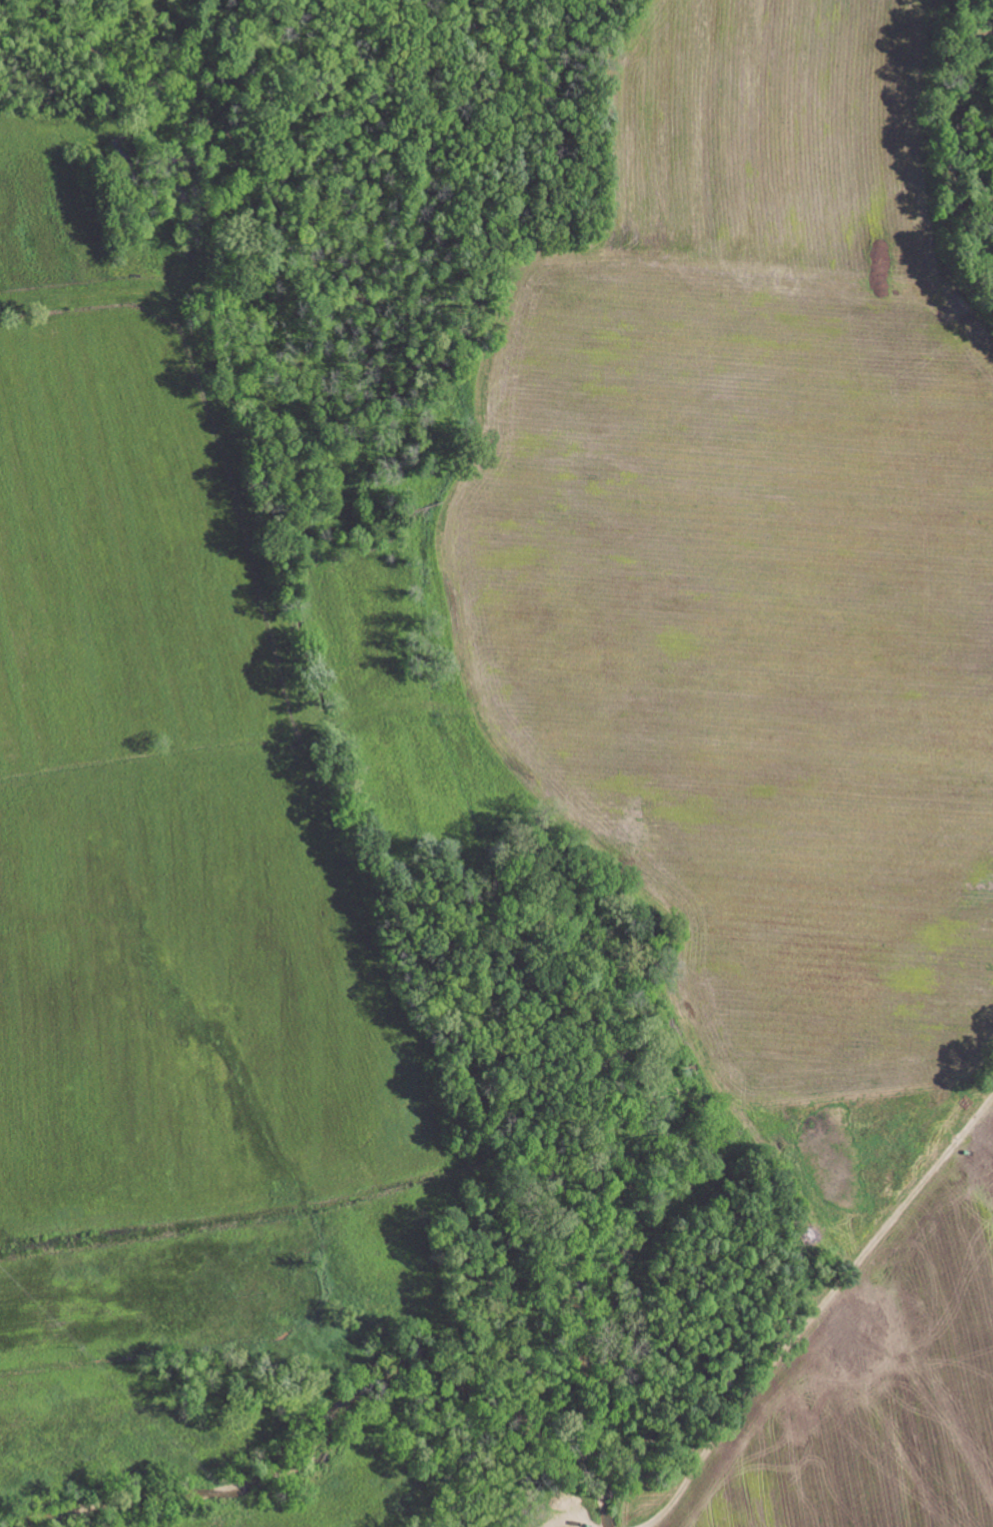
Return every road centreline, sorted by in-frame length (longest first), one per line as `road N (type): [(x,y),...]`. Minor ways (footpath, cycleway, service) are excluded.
road 1 (residential): [(621,1526),(818,1328),(992,1103)]

